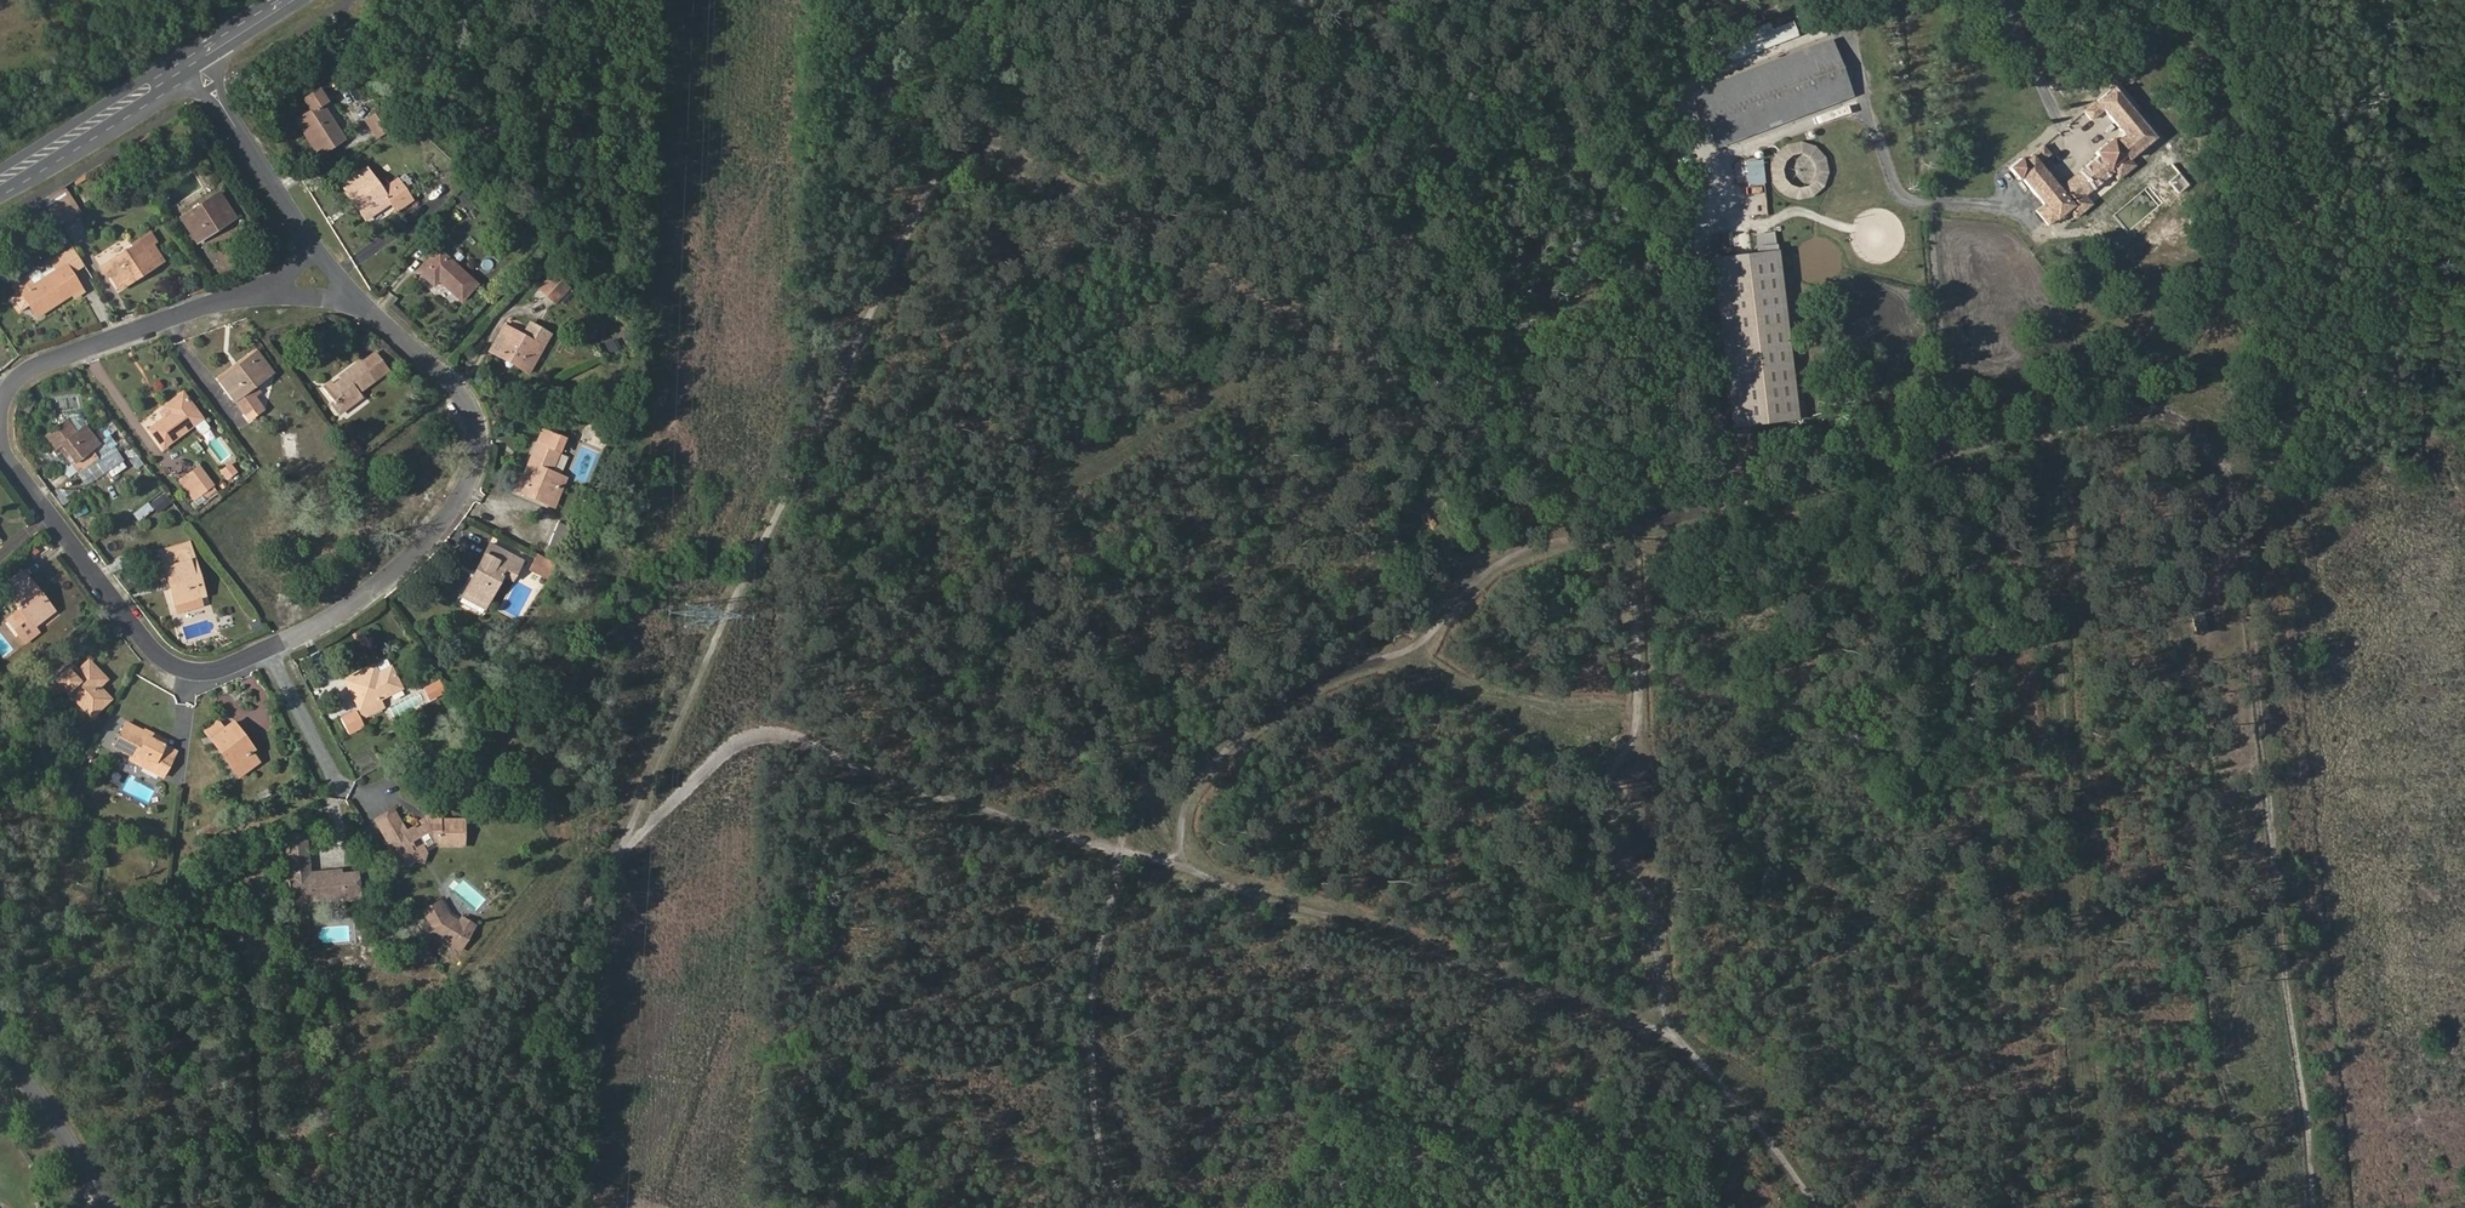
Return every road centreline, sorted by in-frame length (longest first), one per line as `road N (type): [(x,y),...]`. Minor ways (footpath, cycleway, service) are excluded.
road 1 (track): [(1630,525),(1015,150),(975,142),(942,161),(618,856),(723,748),(761,731),(809,738),(865,768),(1671,1026),(1747,1108),(1819,1207)]
road 2 (track): [(2315,1207),(2286,979),(2246,491),(2239,457),(2214,427),(2187,411),(2138,407),(1630,525),(1639,729),(1612,778),(1619,857),(1656,891),(1671,1026)]
road 3 (track): [(2049,428),(2092,1207)]
road 4 (track): [(1630,525),(1544,542),(1483,575),(1419,647),(1333,677),(1263,716),(1193,788),(1177,865)]
road 5 (track): [(1136,814),(1089,610),(1022,417),(996,277)]
road 6 (residential): [(369,308),(462,396),(477,440),(469,485),(408,561),(349,608),(271,649)]
road 7 (track): [(1128,1207),(1116,1191),(1091,1088),(1096,965),(1140,805),(1193,788)]
road 8 (residential): [(271,649),(196,673),(156,653),(8,459),(0,435)]
road 9 (residential): [(0,411),(10,386),(38,363),(278,288)]
road 10 (primary): [(194,61),(0,180)]
road 11 (residential): [(194,61),(308,241)]
road 12 (track): [(1047,476),(1104,459),(1229,381)]
road 13 (residential): [(111,1207),(0,1036)]
road 14 (residential): [(271,649),(337,779)]

